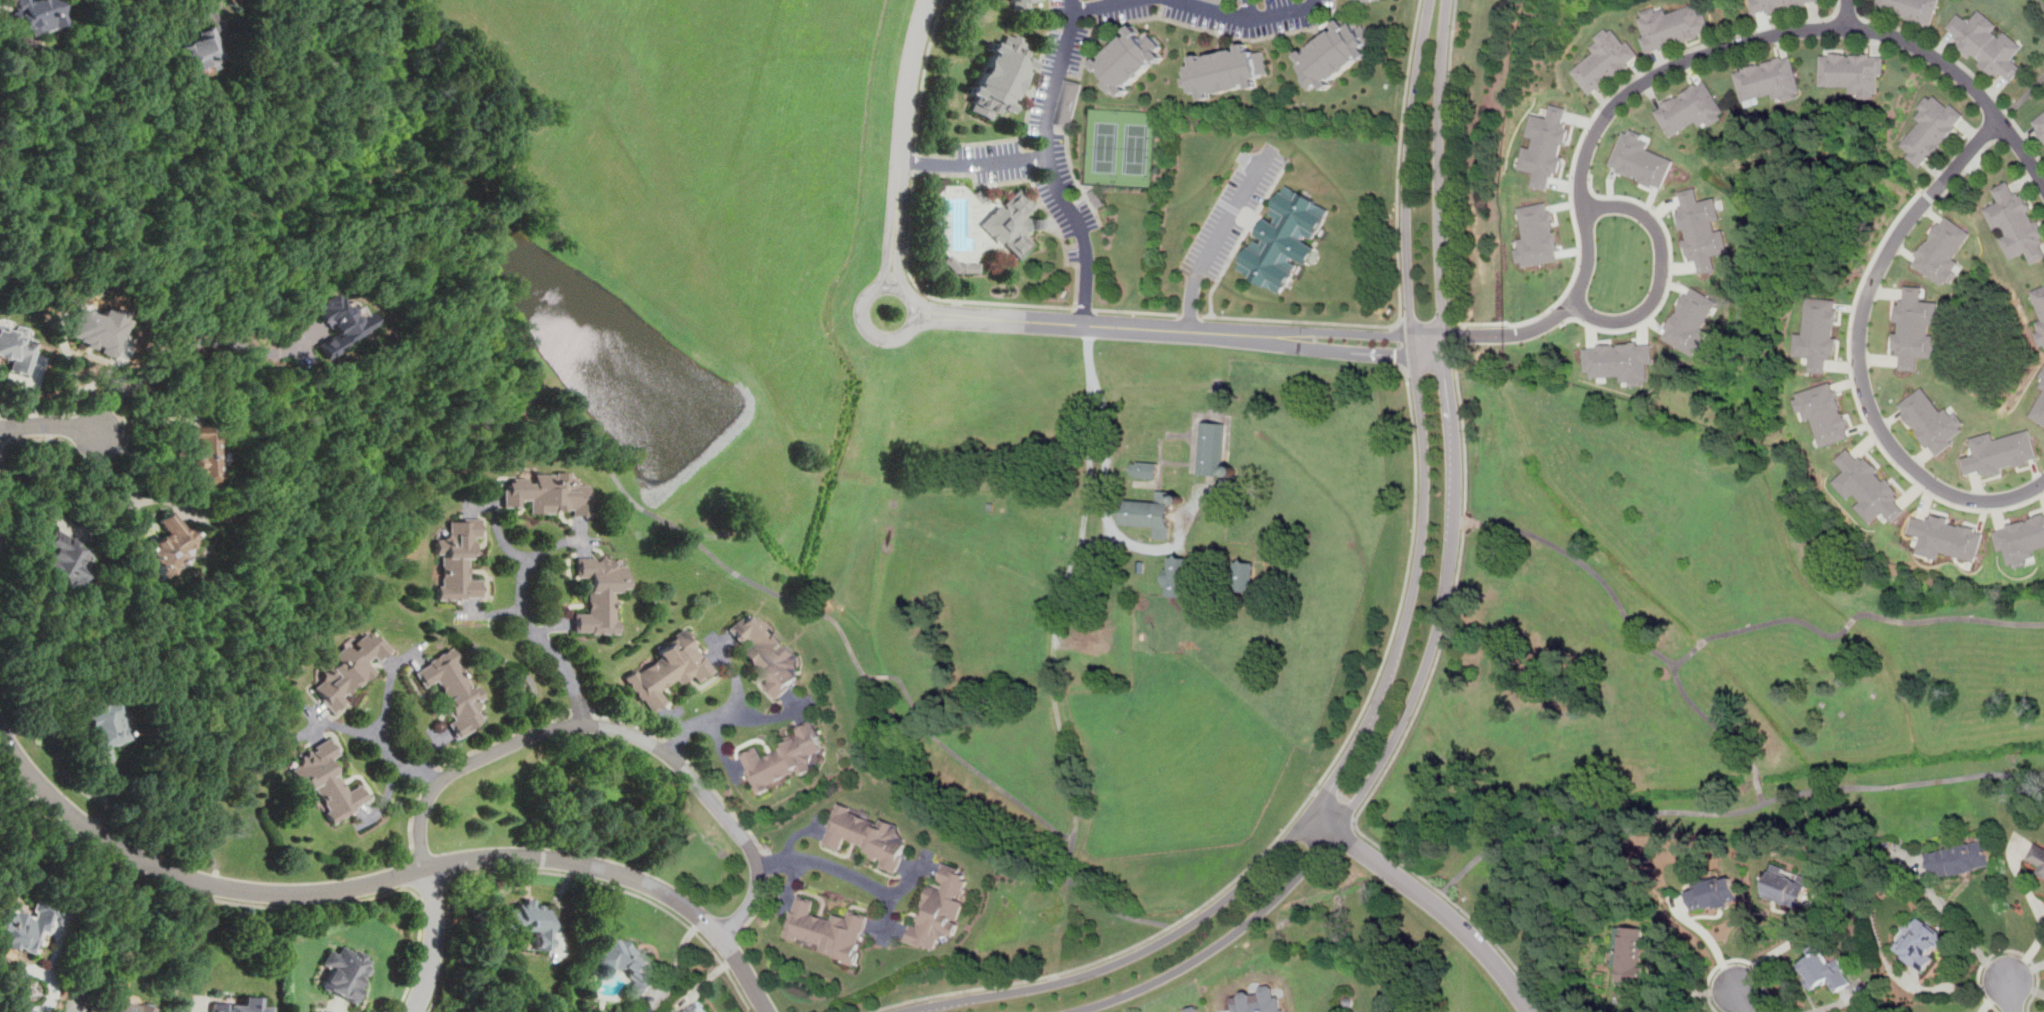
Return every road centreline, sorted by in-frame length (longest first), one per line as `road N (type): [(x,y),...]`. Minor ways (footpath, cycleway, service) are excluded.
road 1 (tertiary): [(1430,0),(1407,156),(1406,266),(1425,524),(1408,615),(1368,725),(1269,863),(1180,933),(1036,990),(916,1011)]
road 2 (tertiary): [(1080,1011),(1199,959),(1285,889),(1389,753),(1436,639),(1458,476),(1439,251),(1447,0)]
road 3 (residential): [(768,1011),(706,920),(649,885),(568,862),(519,858),(310,893),(215,884),(158,869),(94,834),(54,802),(0,732)]
road 4 (residential): [(1999,117),(1976,87),(1931,54),(1848,26),(1771,35),(1663,69),(1628,91),(1587,146),(1581,180),(1589,252),(1574,304),(1520,332),(1444,338)]
road 5 (residential): [(720,936),(758,888),(749,842),(669,753),(603,725),(559,725),(442,778),(422,818),(428,869)]
road 6 (residential): [(1999,117),(1893,241),(1872,282),(1859,332),(1863,385),(1901,456),(1952,494),(1993,499),(2043,481)]
road 7 (residential): [(915,317),(1255,334)]
road 8 (residential): [(1533,1011),(1503,969),(1449,918),(1310,814)]
road 9 (residential): [(891,288),(909,103),(932,0)]
road 10 (residential): [(1574,304),(1594,317),(1630,317),(1650,304),(1661,277),(1659,239),(1643,213),(1584,208)]
road 11 (residential): [(1255,334),(1290,346),(1401,355),(1411,342)]
road 12 (residential): [(899,290),(868,298),(864,323),(875,336),(900,338),(912,326),(914,309),(899,290)]
road 13 (residential): [(1411,342),(1292,329),(1255,334)]
road 14 (residential): [(428,869),(435,945),(413,1011)]

